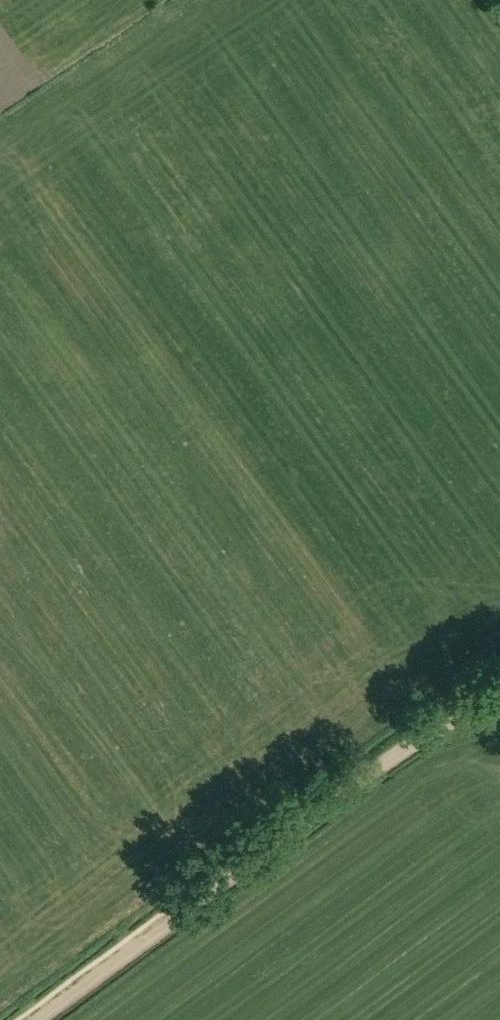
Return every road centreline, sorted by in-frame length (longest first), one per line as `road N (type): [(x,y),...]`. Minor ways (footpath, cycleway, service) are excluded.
road 1 (track): [(499,705),(412,746),(37,1019)]

